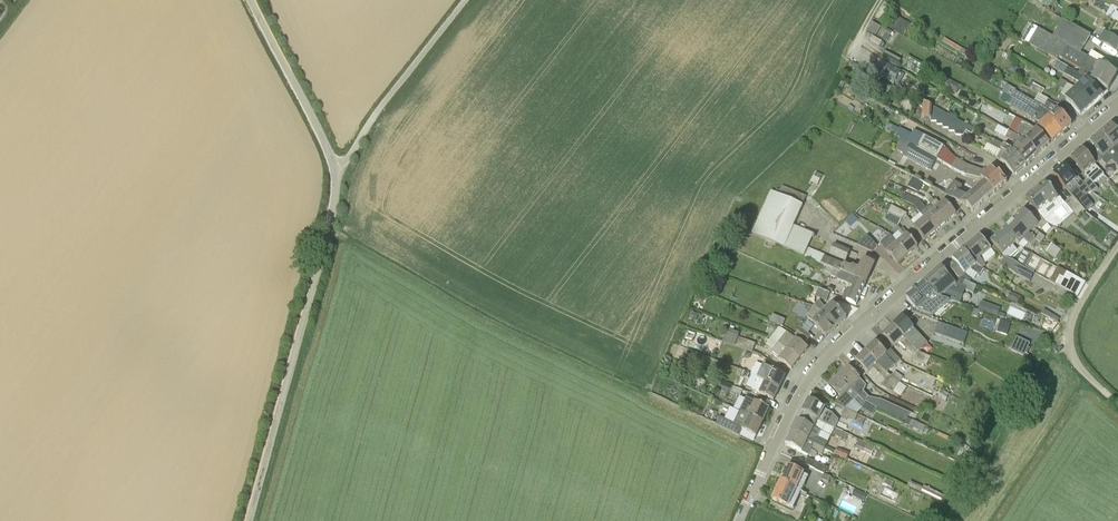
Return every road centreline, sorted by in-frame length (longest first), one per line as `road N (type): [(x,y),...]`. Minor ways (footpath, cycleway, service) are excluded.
road 1 (residential): [(747,504),(825,360),(1117,107)]
road 2 (unclassified): [(248,520),(329,226),(336,172)]
road 3 (unclassified): [(465,0),(336,172)]
road 4 (unclassified): [(336,172),(251,0)]
road 5 (unclassified): [(1117,403),(1082,369),(1070,341),(1076,313),(1117,245)]

